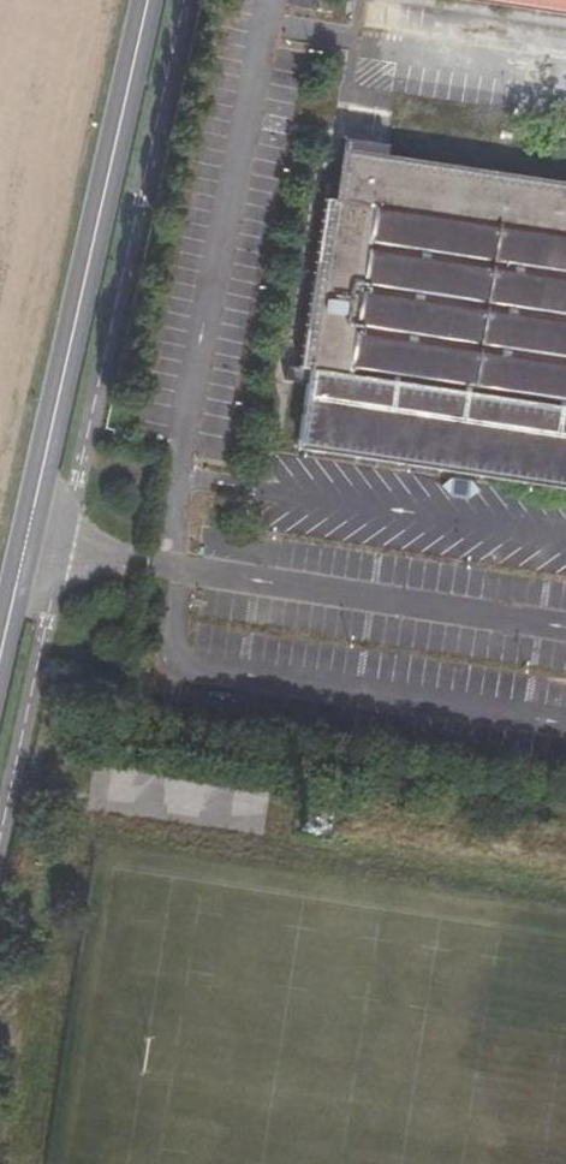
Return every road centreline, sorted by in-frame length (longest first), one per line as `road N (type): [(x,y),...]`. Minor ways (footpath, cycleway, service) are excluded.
road 1 (unclassified): [(147,0),(0,663)]

